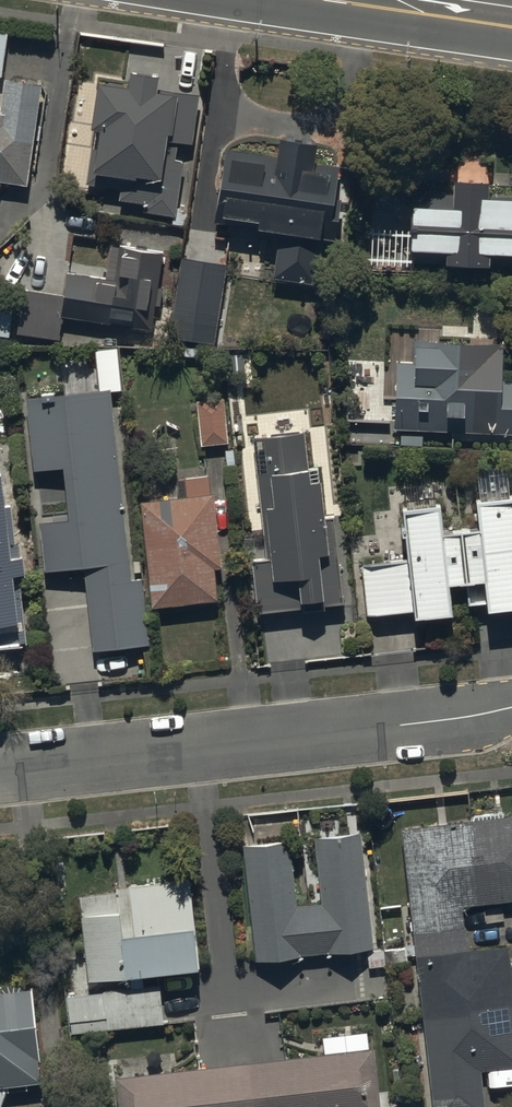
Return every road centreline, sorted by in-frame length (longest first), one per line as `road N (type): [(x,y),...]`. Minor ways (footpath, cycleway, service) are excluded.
road 1 (residential): [(0,770),(511,707)]
road 2 (secondary): [(372,0),(511,18)]

